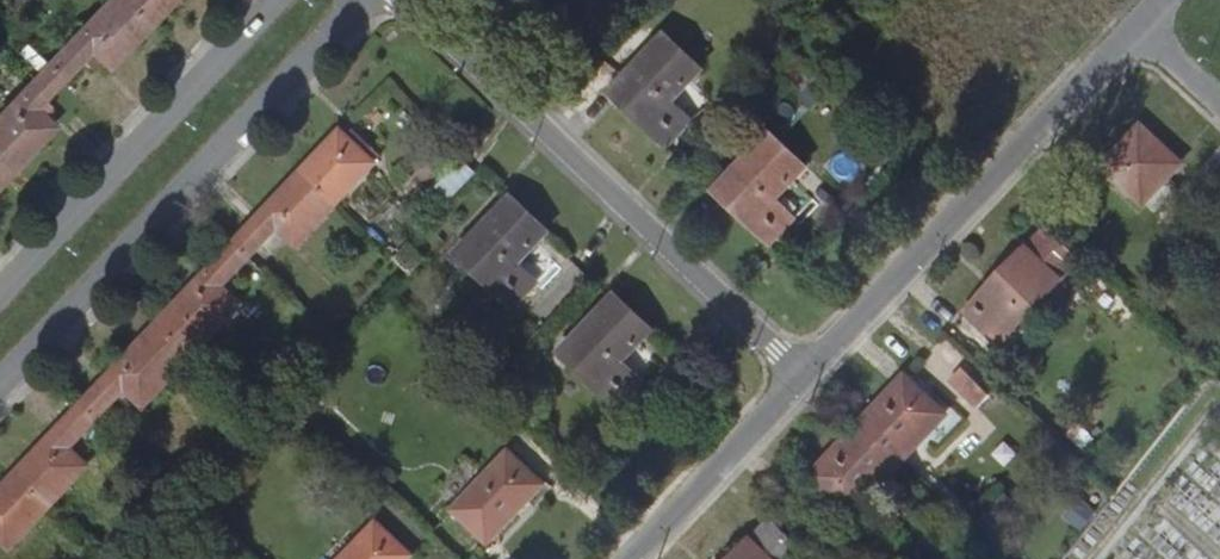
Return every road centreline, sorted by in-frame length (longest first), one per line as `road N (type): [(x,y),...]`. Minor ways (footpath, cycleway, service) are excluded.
road 1 (residential): [(804,373),(410,0)]
road 2 (residential): [(0,383),(365,0)]
road 3 (residential): [(1141,29),(804,373)]
road 4 (residential): [(275,0),(0,291)]
road 5 (residential): [(804,373),(629,558)]

